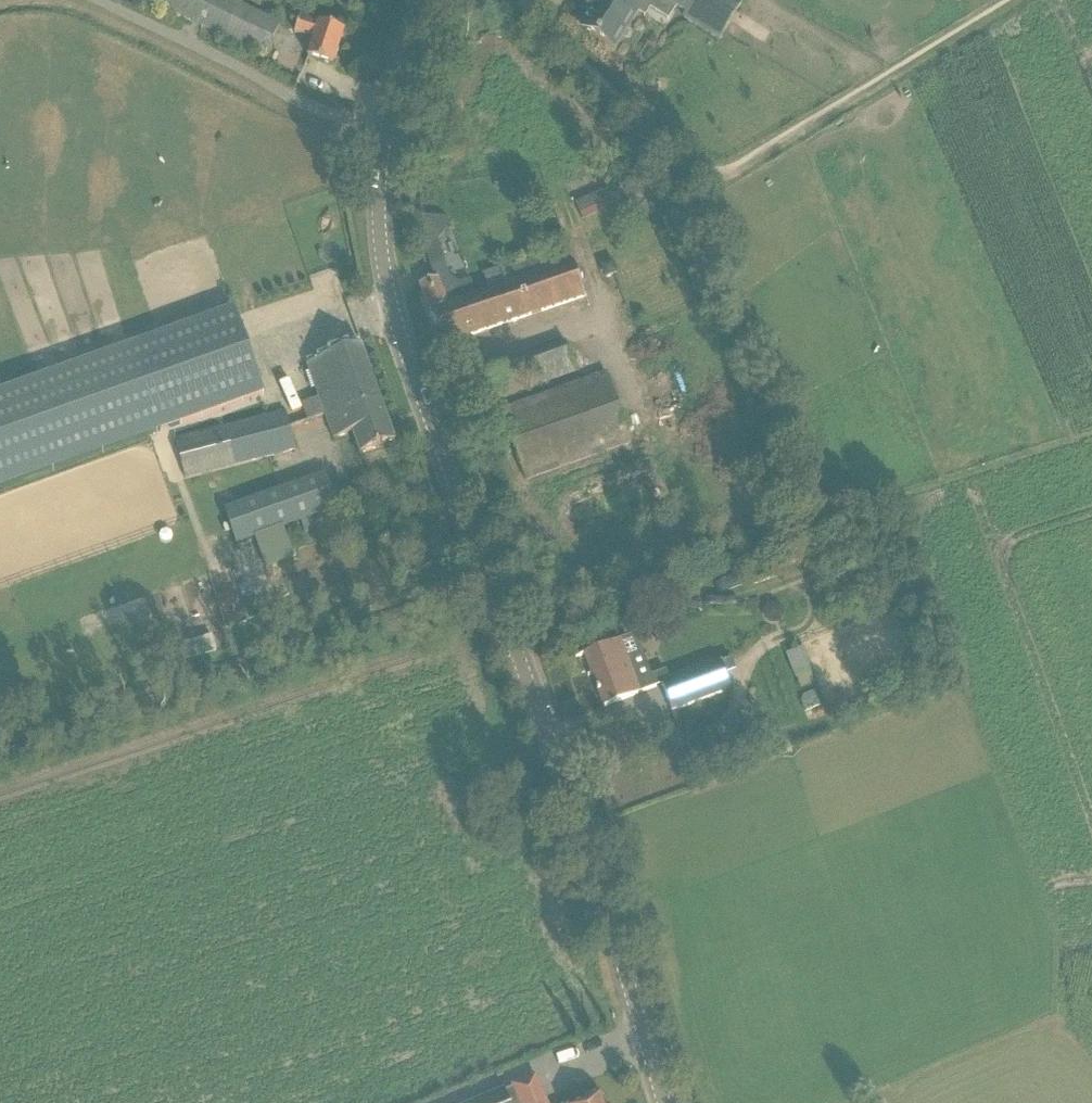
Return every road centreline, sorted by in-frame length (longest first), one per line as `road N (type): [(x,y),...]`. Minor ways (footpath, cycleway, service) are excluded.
road 1 (unclassified): [(671,1102),(402,336),(383,263),(386,136)]
road 2 (unclassified): [(386,136),(94,0)]
road 3 (unclassified): [(386,136),(421,0)]

